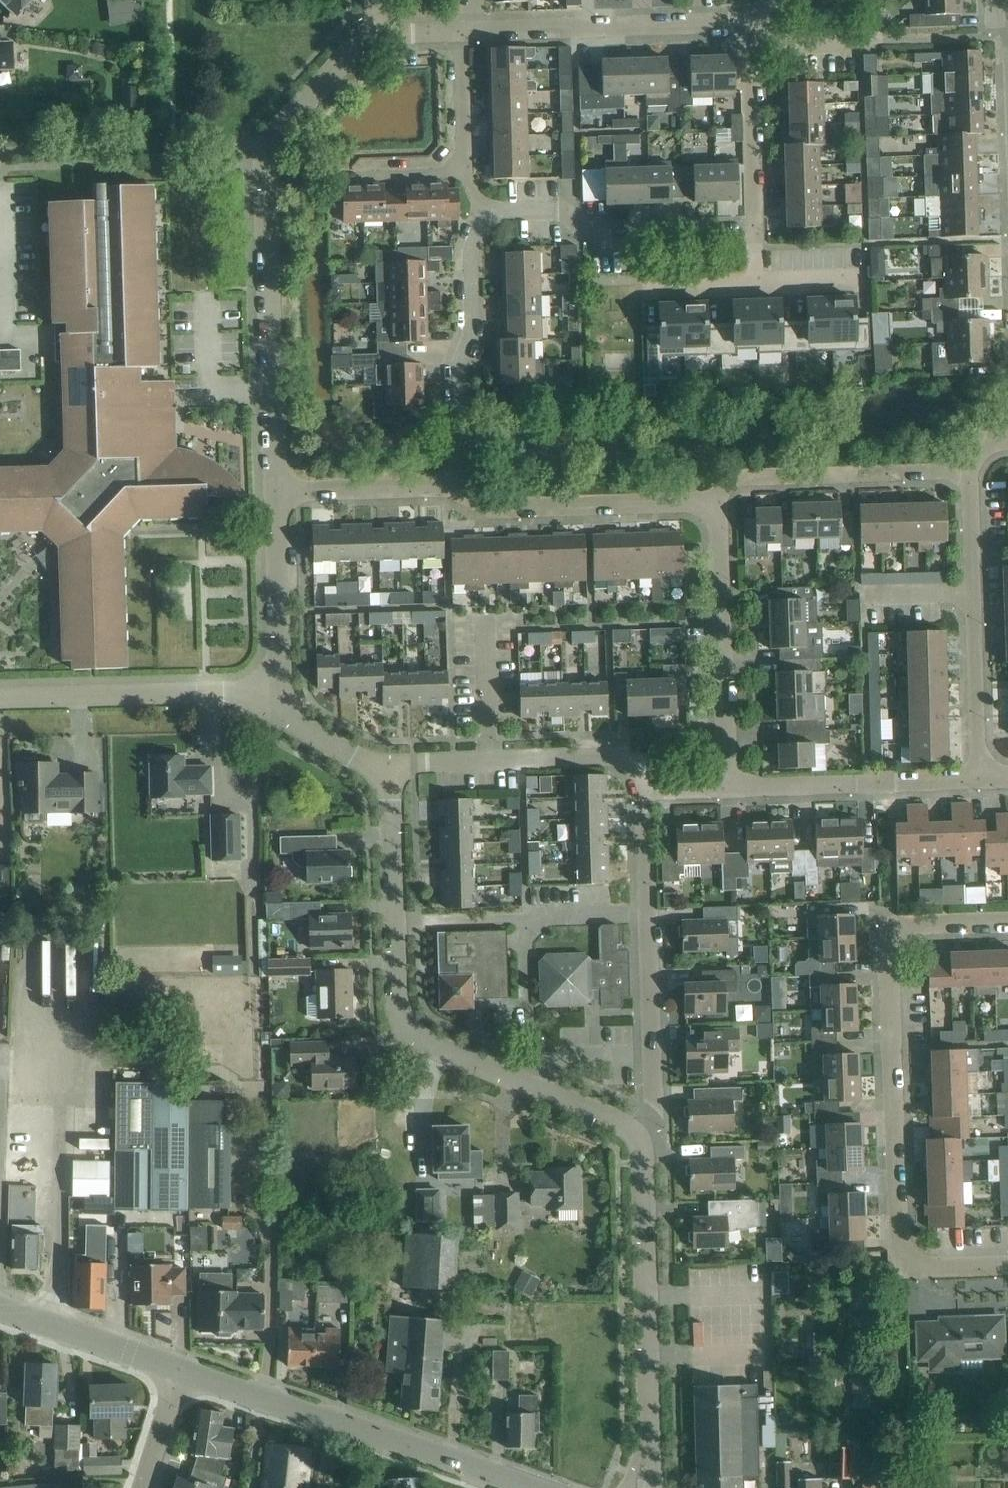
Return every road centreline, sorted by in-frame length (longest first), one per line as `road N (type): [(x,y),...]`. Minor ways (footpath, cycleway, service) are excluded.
road 1 (residential): [(1007,1265),(922,1266),(903,1247),(890,952),(895,938),(917,926),(1007,923)]
road 2 (residential): [(275,491),(266,161),(277,133),(371,35)]
road 3 (residential): [(639,1140),(616,1120),(411,1030),(399,1009),(394,922)]
road 4 (tertiary): [(526,1487),(181,1368)]
road 5 (residential): [(640,1487),(651,1437),(639,1140)]
road 6 (residential): [(980,779),(970,471)]
road 7 (residential): [(728,788),(717,502)]
road 8 (residential): [(280,691),(0,698)]
road 9 (residential): [(645,790),(643,770),(625,757),(389,763)]
road 10 (residential): [(460,486),(459,365),(472,331),(471,251),(489,215)]
road 11 (residential): [(489,215),(554,207),(599,239),(755,234)]
road 12 (residential): [(475,31),(749,22)]
road 13 (residential): [(717,502),(739,478),(970,471)]
road 14 (residential): [(717,502),(499,508),(460,486)]
road 15 (residential): [(728,788),(980,779)]
road 16 (unclassified): [(653,1054),(560,1058),(533,1044),(526,1034),(524,918)]
road 17 (residential): [(755,234),(749,22)]
road 18 (residential): [(280,691),(275,491)]
road 19 (tertiary): [(181,1368),(0,1305)]
road 20 (residential): [(460,486),(275,491)]
road 21 (residential): [(394,922),(389,763)]
road 22 (residential): [(653,1054),(648,913)]
road 23 (residential): [(464,173),(459,32)]
road 24 (residential): [(389,763),(348,754),(303,728),(280,691)]
road 25 (unclassified): [(394,922),(524,918)]
road 26 (residential): [(143,1487),(181,1368)]
road 27 (unclassified): [(524,918),(648,913)]
road 28 (residential): [(648,913),(645,790)]
road 29 (residential): [(464,173),(342,174)]

